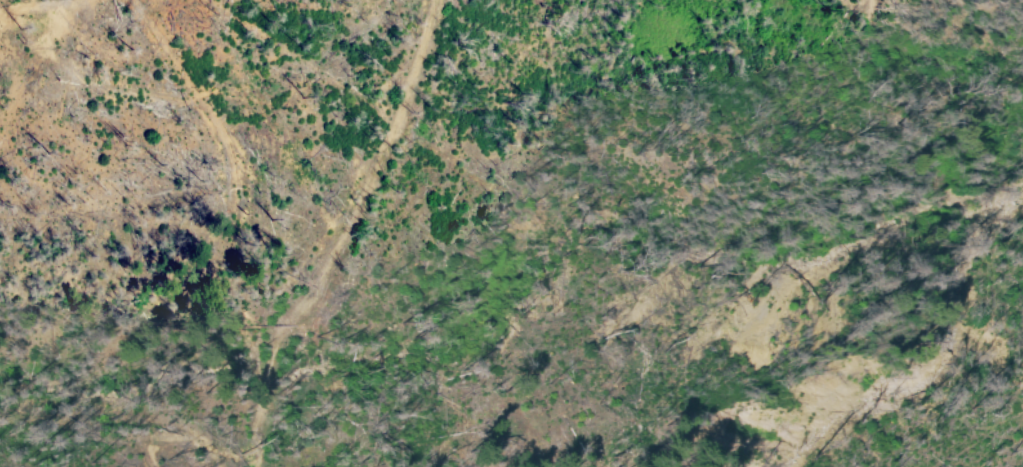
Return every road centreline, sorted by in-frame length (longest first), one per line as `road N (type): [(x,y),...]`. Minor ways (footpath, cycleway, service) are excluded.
road 1 (track): [(435,0),(410,91),(348,237),(278,348),(258,466)]

